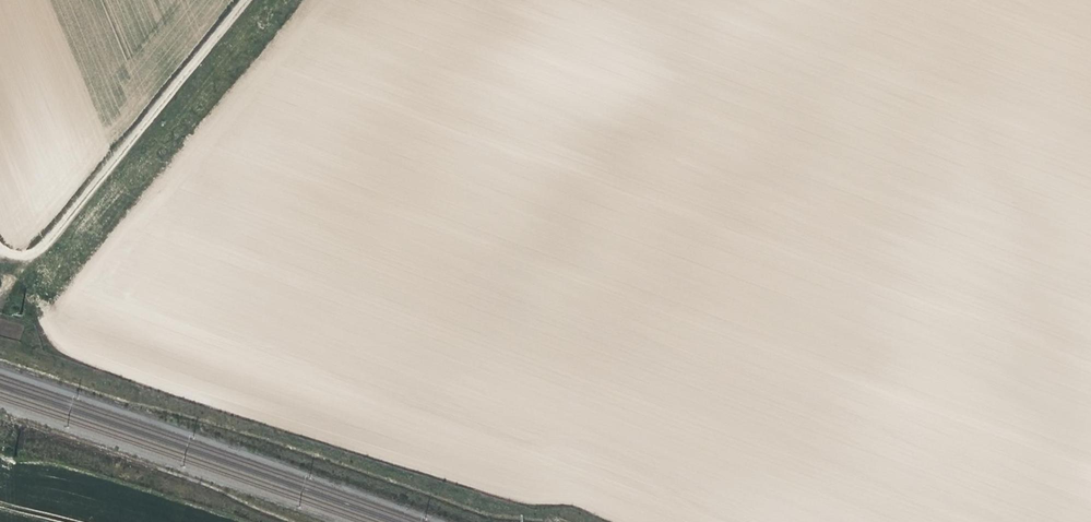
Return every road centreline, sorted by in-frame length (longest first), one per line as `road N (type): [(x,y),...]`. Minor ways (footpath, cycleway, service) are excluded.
road 1 (track): [(241,0),(8,280),(0,258)]

